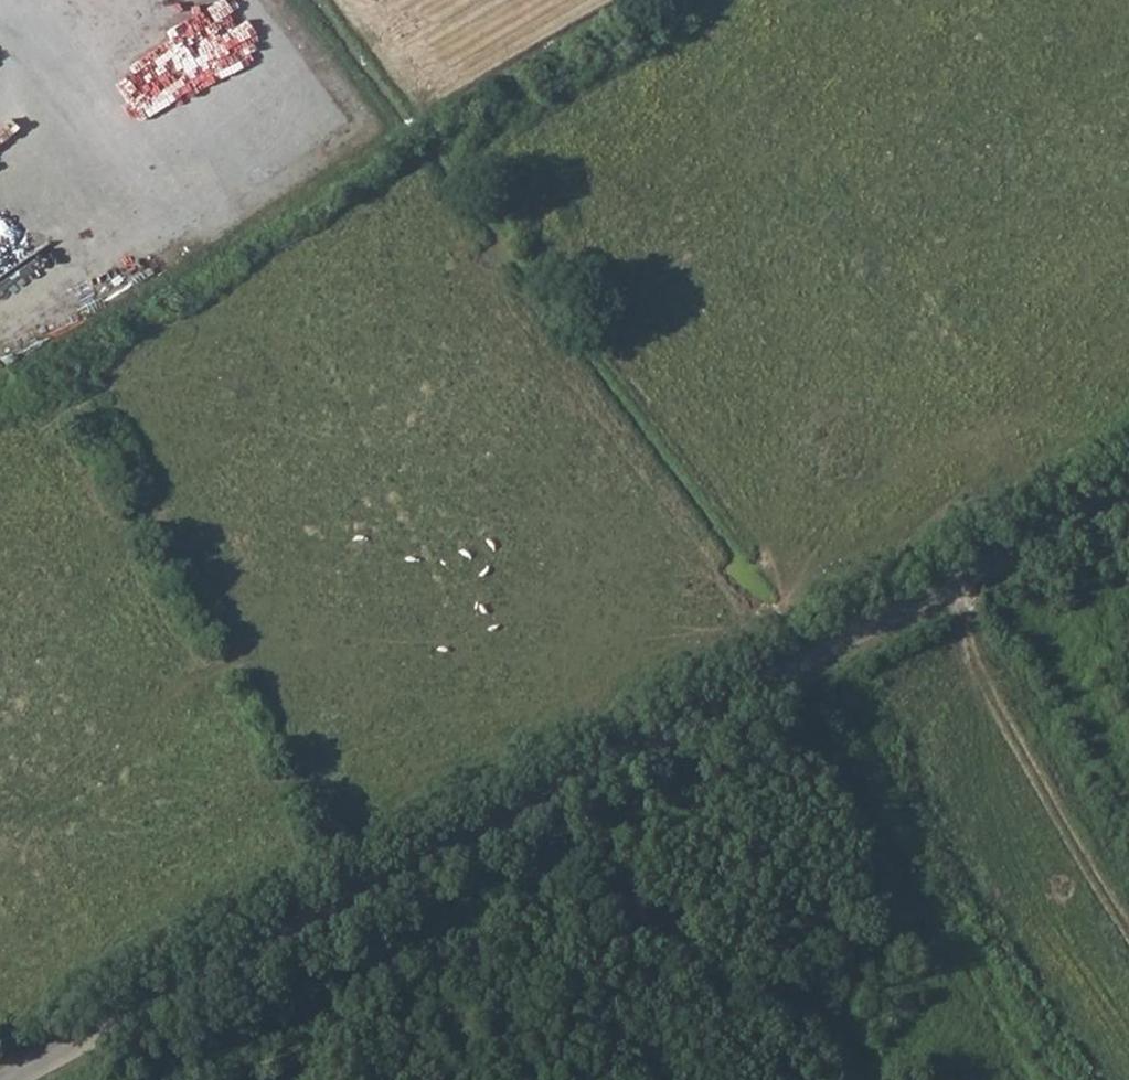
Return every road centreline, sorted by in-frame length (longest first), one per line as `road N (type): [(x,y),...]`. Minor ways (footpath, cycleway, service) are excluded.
road 1 (unclassified): [(10,1079),(548,787),(1128,485)]

